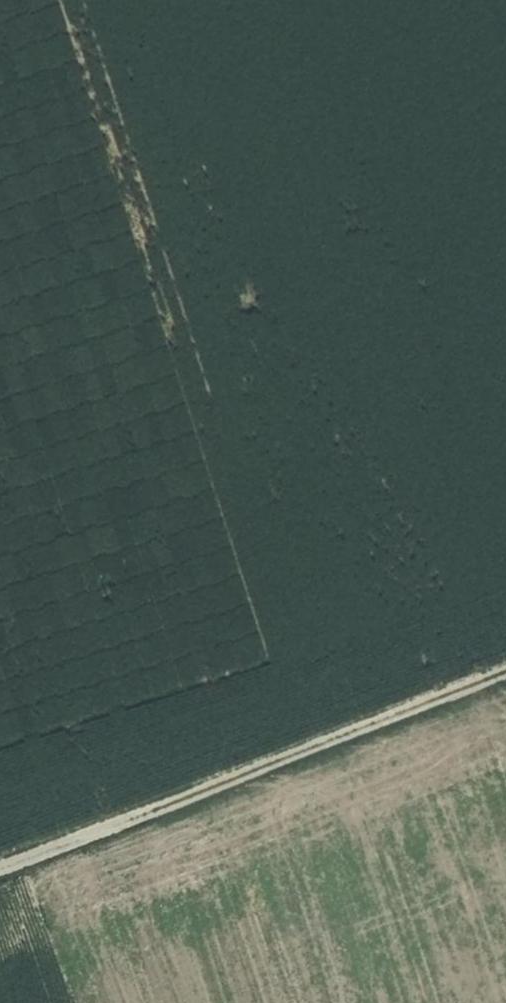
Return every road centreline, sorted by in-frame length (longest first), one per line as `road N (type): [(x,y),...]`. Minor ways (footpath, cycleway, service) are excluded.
road 1 (track): [(0,860),(505,665)]

